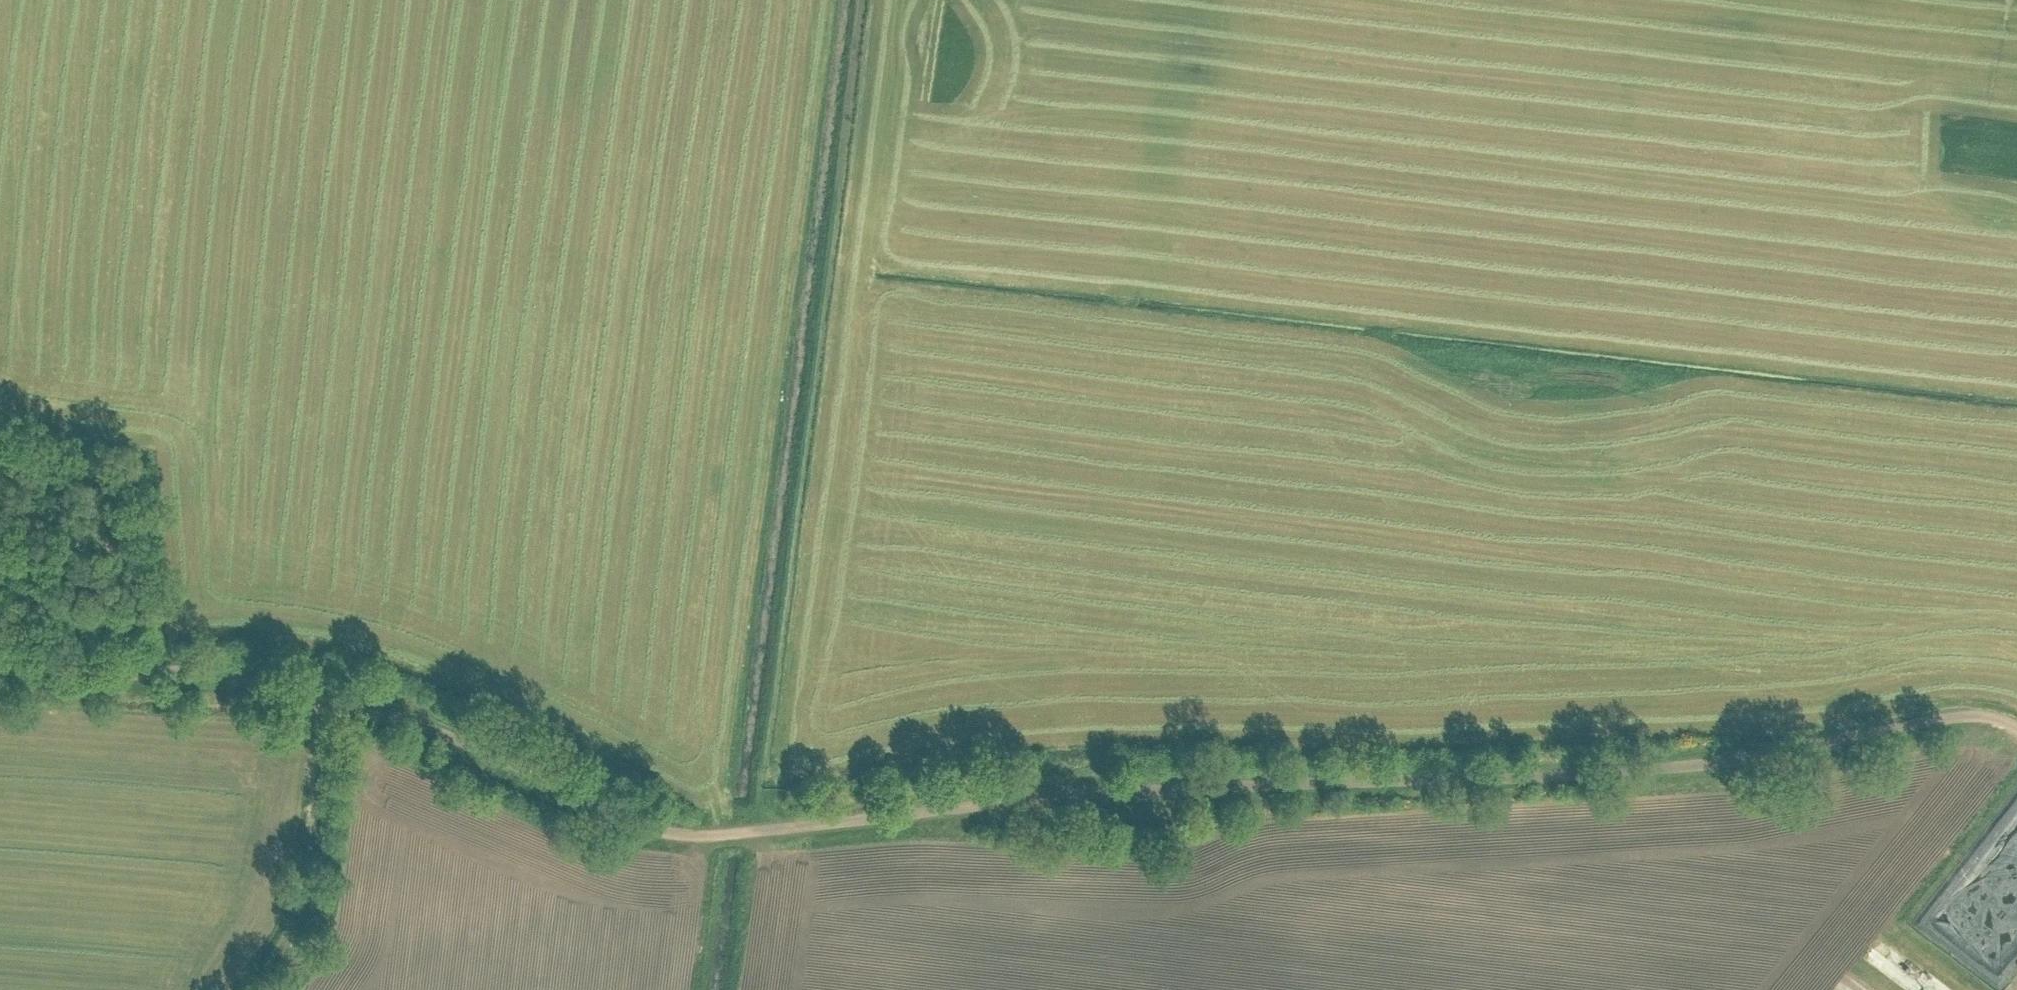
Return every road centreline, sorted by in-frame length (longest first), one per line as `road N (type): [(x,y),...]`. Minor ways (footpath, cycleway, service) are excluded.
road 1 (unclassified): [(2016,726),(1958,714),(1726,760),(1120,789),(694,835),(622,817),(490,750),(323,700),(178,671),(116,676),(0,667)]
road 2 (track): [(864,0),(785,628),(768,829)]
road 3 (track): [(255,989),(302,900),(323,700)]

